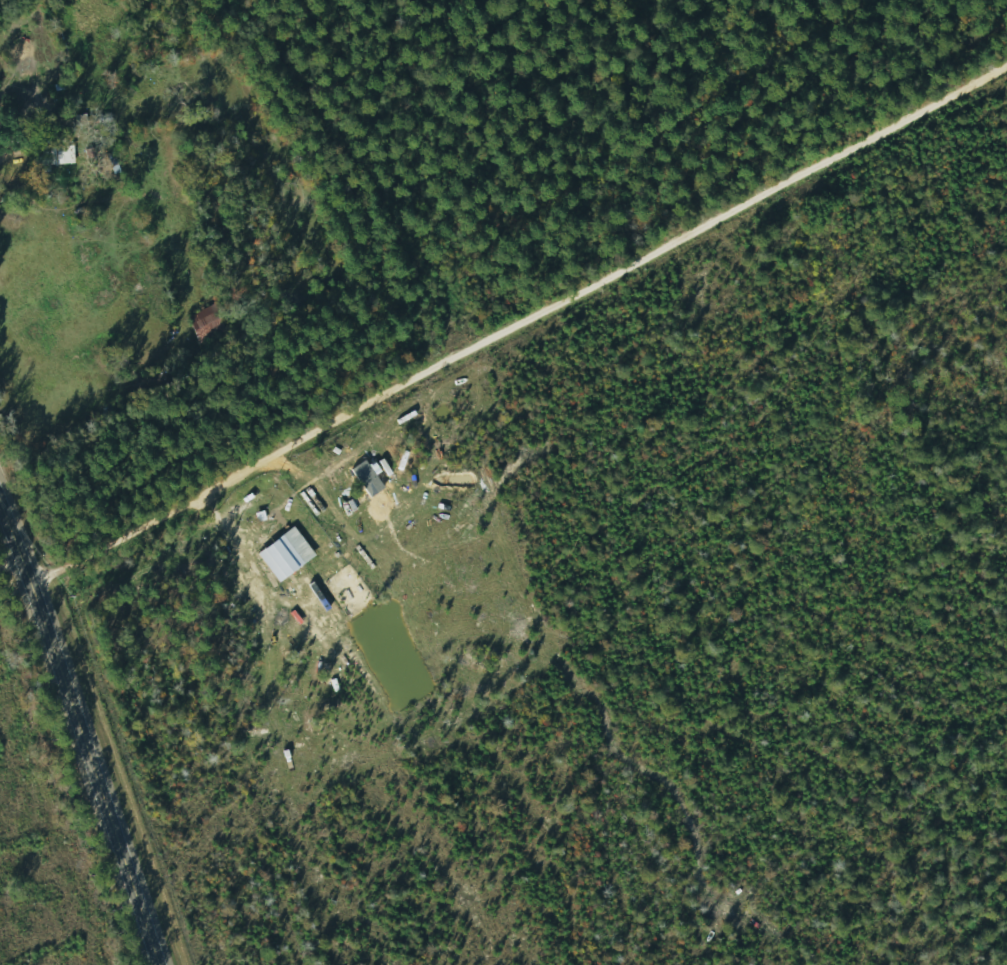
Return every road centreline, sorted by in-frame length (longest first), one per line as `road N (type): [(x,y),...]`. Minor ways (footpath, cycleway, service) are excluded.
road 1 (residential): [(1006,67),(51,574),(0,575)]
road 2 (primary): [(159,964),(0,503)]

